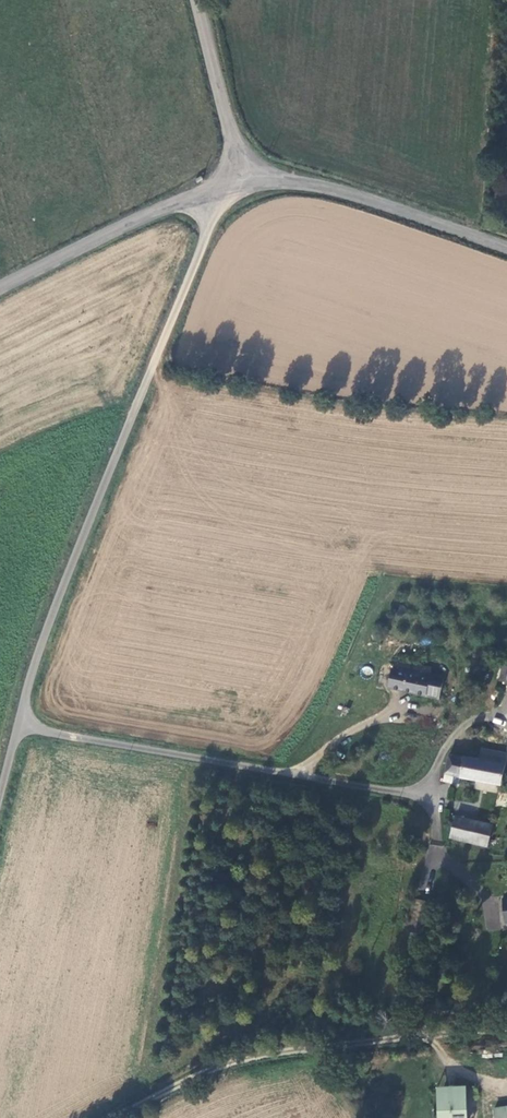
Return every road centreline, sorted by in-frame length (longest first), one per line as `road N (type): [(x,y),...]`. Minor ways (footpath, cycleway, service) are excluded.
road 1 (unclassified): [(230,190),(34,672),(0,798)]
road 2 (track): [(124,1117),(194,1077),(256,1057),(506,1034)]
road 3 (unclassified): [(230,190),(271,182),(336,188),(506,247)]
road 4 (unclassified): [(0,290),(161,211),(230,190)]
road 5 (unclassified): [(194,0),(236,149),(230,190)]

